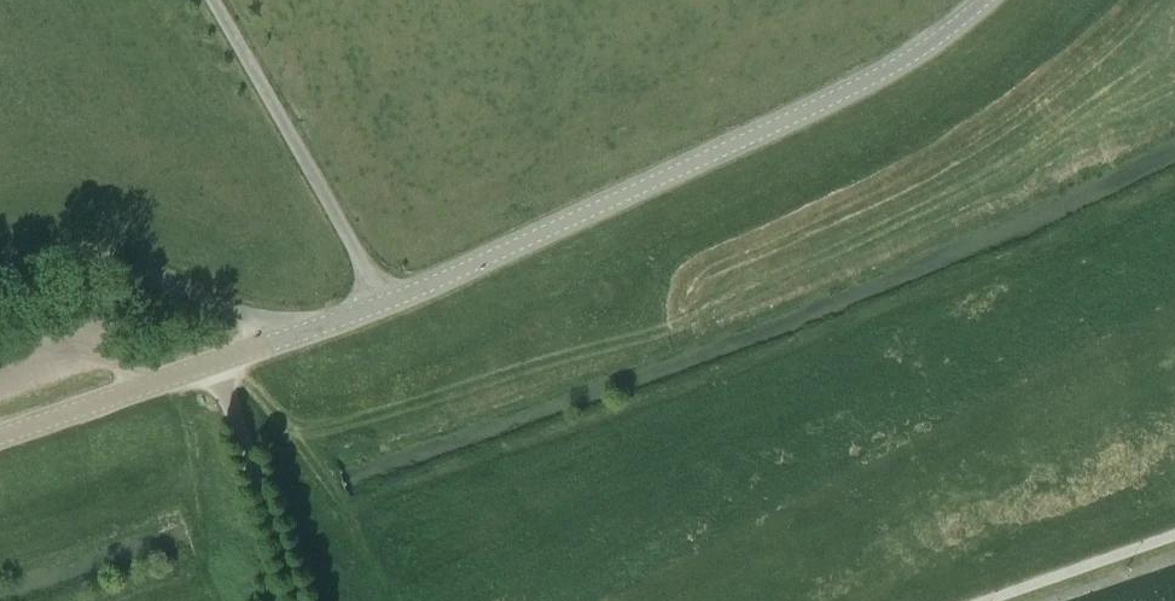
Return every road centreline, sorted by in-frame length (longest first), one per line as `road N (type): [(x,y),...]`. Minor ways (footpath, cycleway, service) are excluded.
road 1 (tertiary): [(297,334),(805,113),(920,52),(982,0)]
road 2 (unclassified): [(0,258),(50,249),(103,255),(297,334)]
road 3 (unclassified): [(216,363),(297,600)]
road 4 (tertiary): [(0,437),(216,363)]

